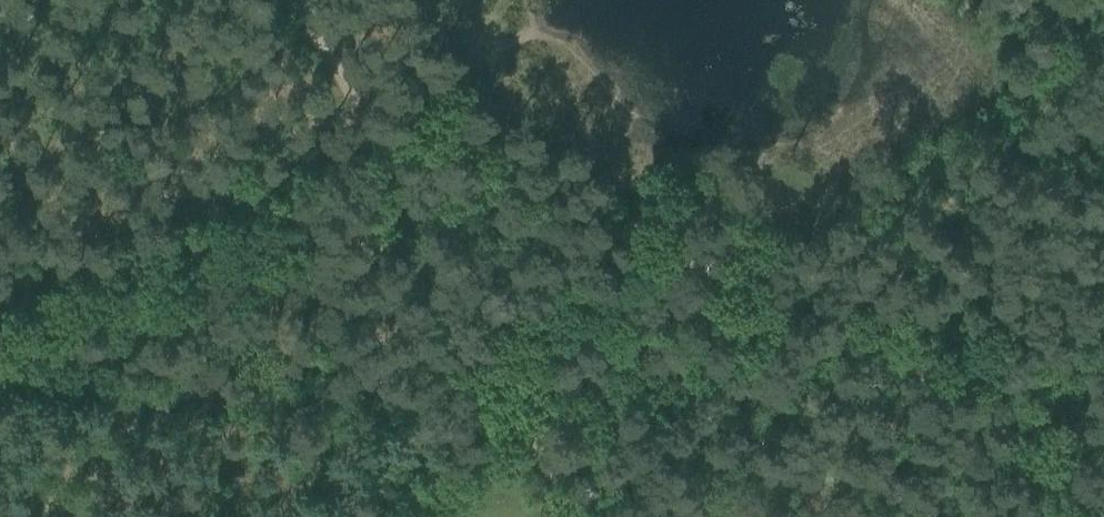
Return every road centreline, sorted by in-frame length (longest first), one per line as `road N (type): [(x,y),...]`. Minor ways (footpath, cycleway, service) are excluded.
road 1 (track): [(861,0),(846,58),(808,110),(739,159),(672,293),(600,381),(503,422),(323,433),(0,373)]
road 2 (track): [(550,516),(355,130)]
road 3 (track): [(355,130),(0,302)]
road 4 (track): [(487,24),(569,59),(643,125),(739,159)]
road 5 (track): [(355,130),(435,77),(487,24),(497,0)]
road 6 (track): [(296,0),(355,130)]

